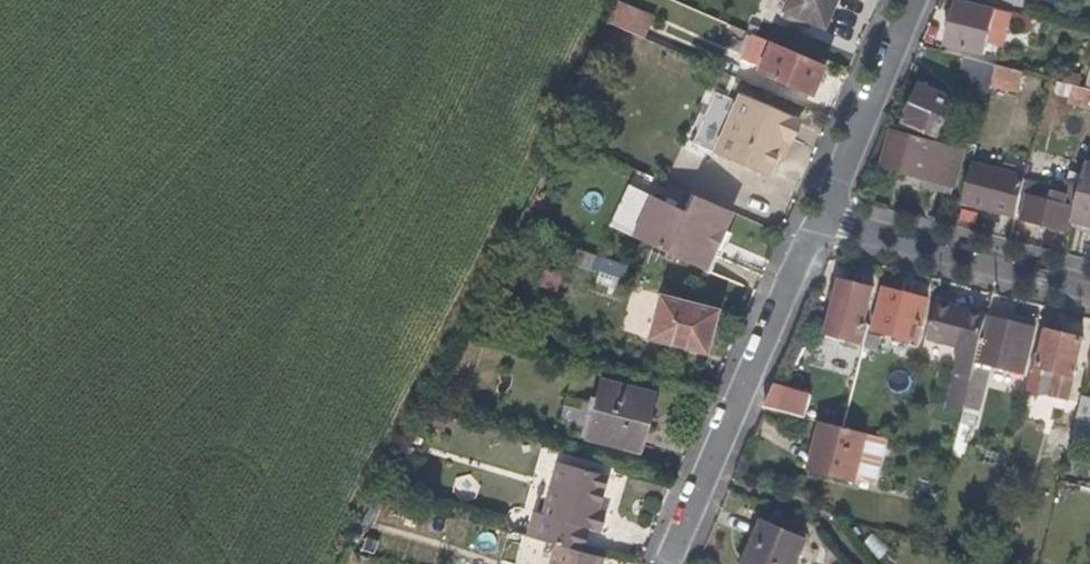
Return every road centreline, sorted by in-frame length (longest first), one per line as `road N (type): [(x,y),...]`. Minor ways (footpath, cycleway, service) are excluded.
road 1 (residential): [(812,221),(666,563)]
road 2 (residential): [(1089,292),(812,221)]
road 3 (residential): [(907,0),(812,221)]

